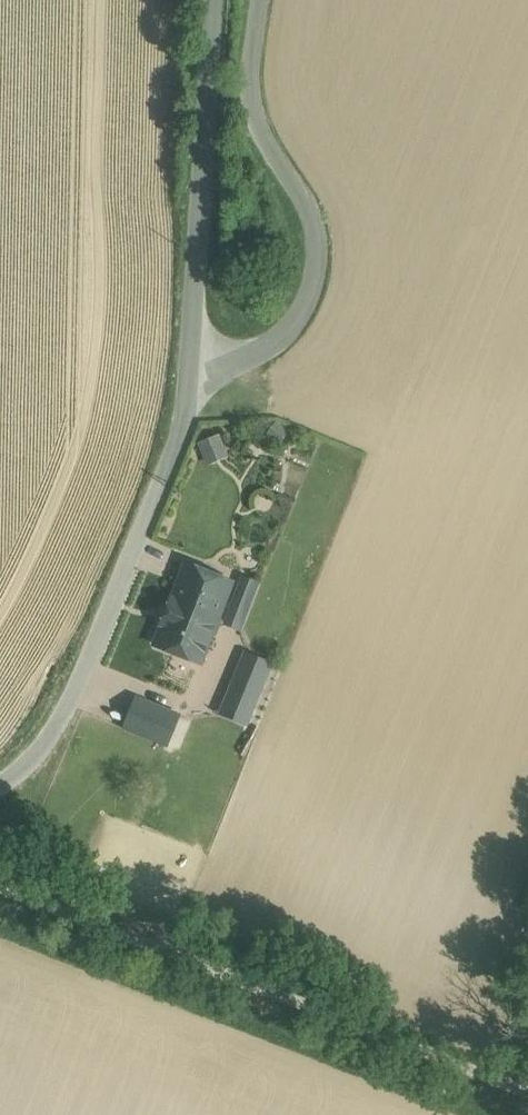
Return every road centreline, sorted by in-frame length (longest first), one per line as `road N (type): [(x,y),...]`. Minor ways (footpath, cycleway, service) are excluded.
road 1 (unclassified): [(527,1098),(0,886)]
road 2 (unclassified): [(188,377),(260,351),(296,325),(319,275),(316,235),(259,114),(252,52),(260,0)]
road 3 (unclassified): [(188,377),(176,448),(59,722),(31,765),(0,783)]
road 4 (unclassified): [(213,0),(188,377)]

